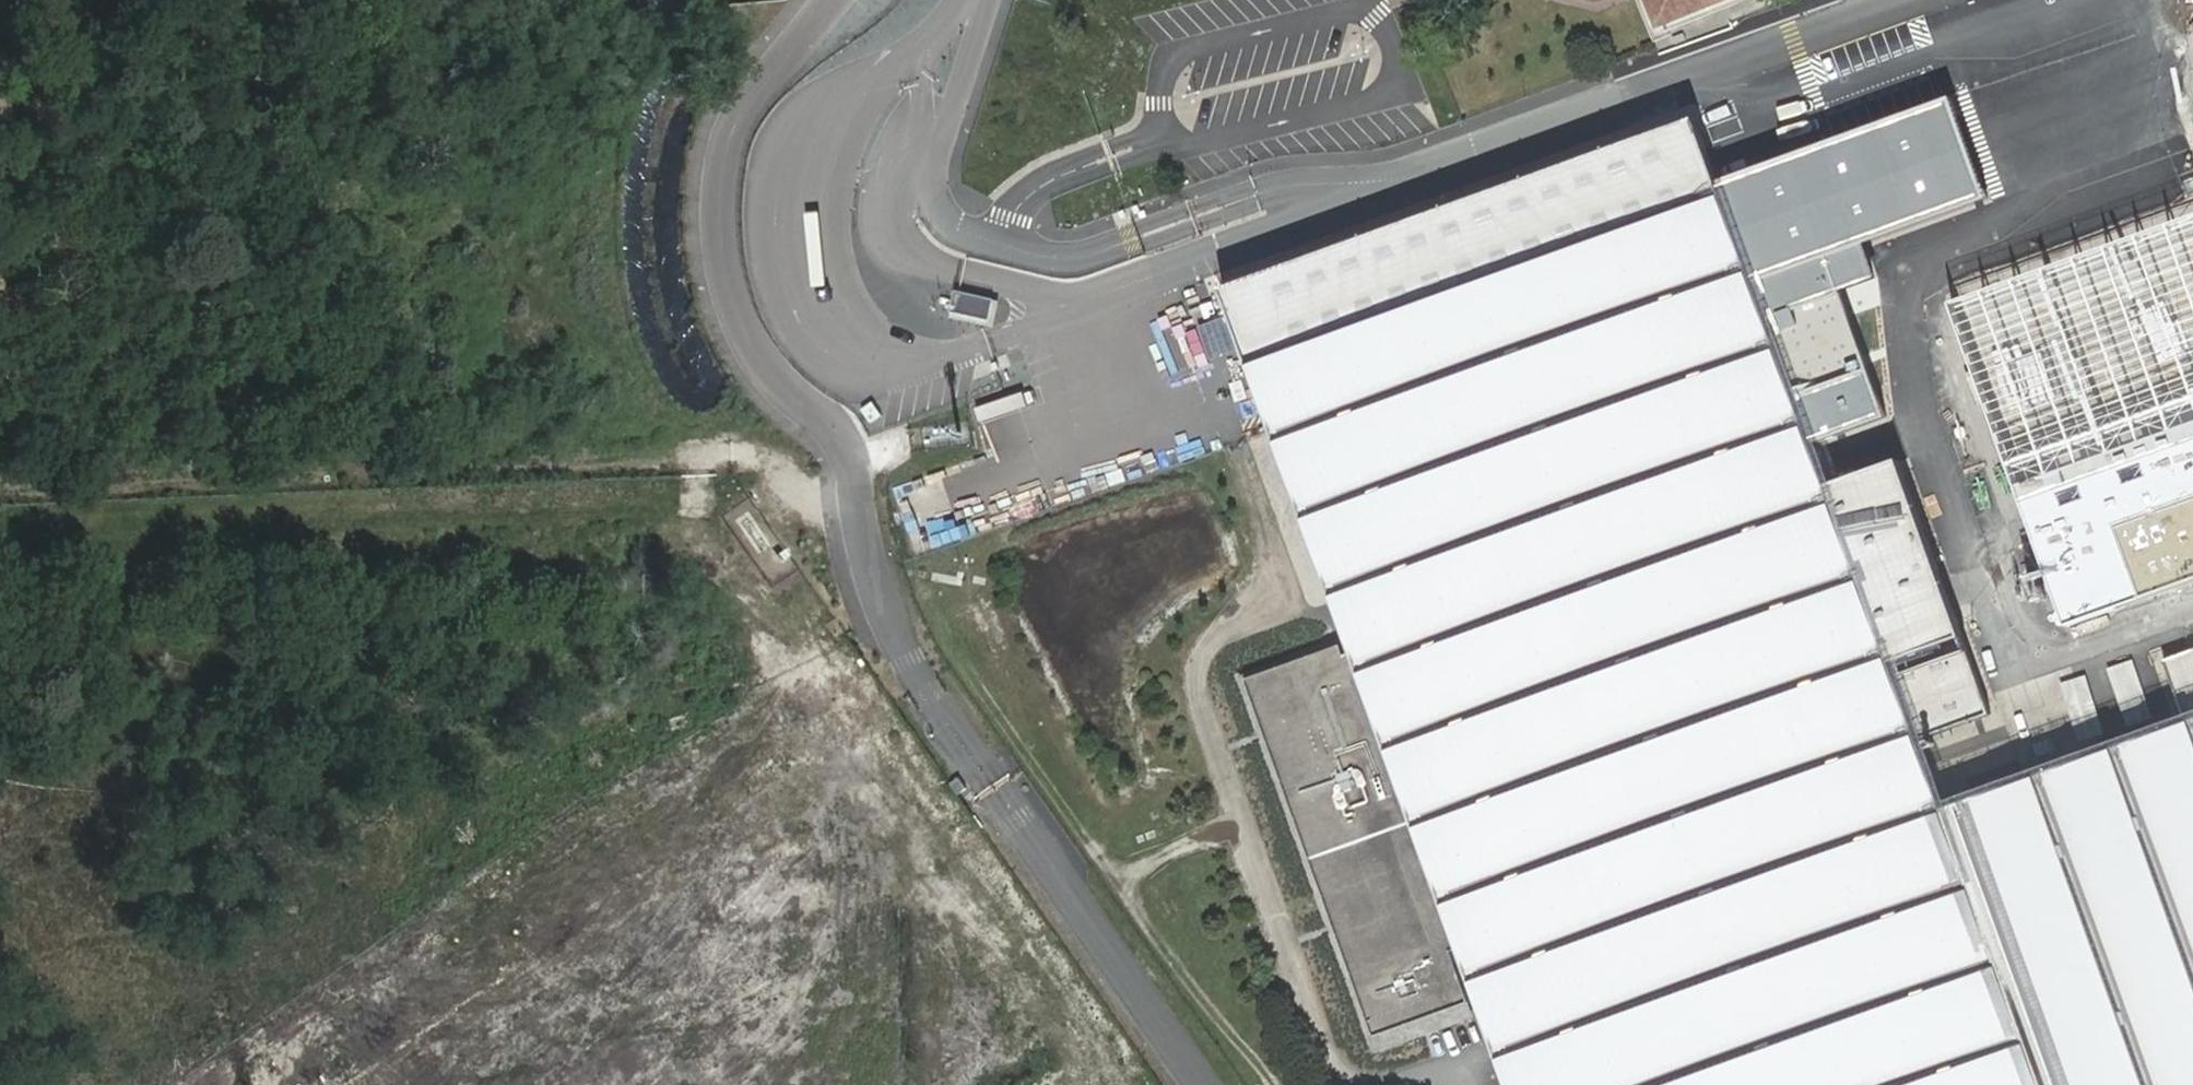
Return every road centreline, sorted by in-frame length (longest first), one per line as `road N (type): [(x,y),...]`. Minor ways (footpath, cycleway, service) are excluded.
road 1 (residential): [(955,0),(857,171),(846,268),(869,381),(860,466),(869,542),(921,686),(1206,1084)]

